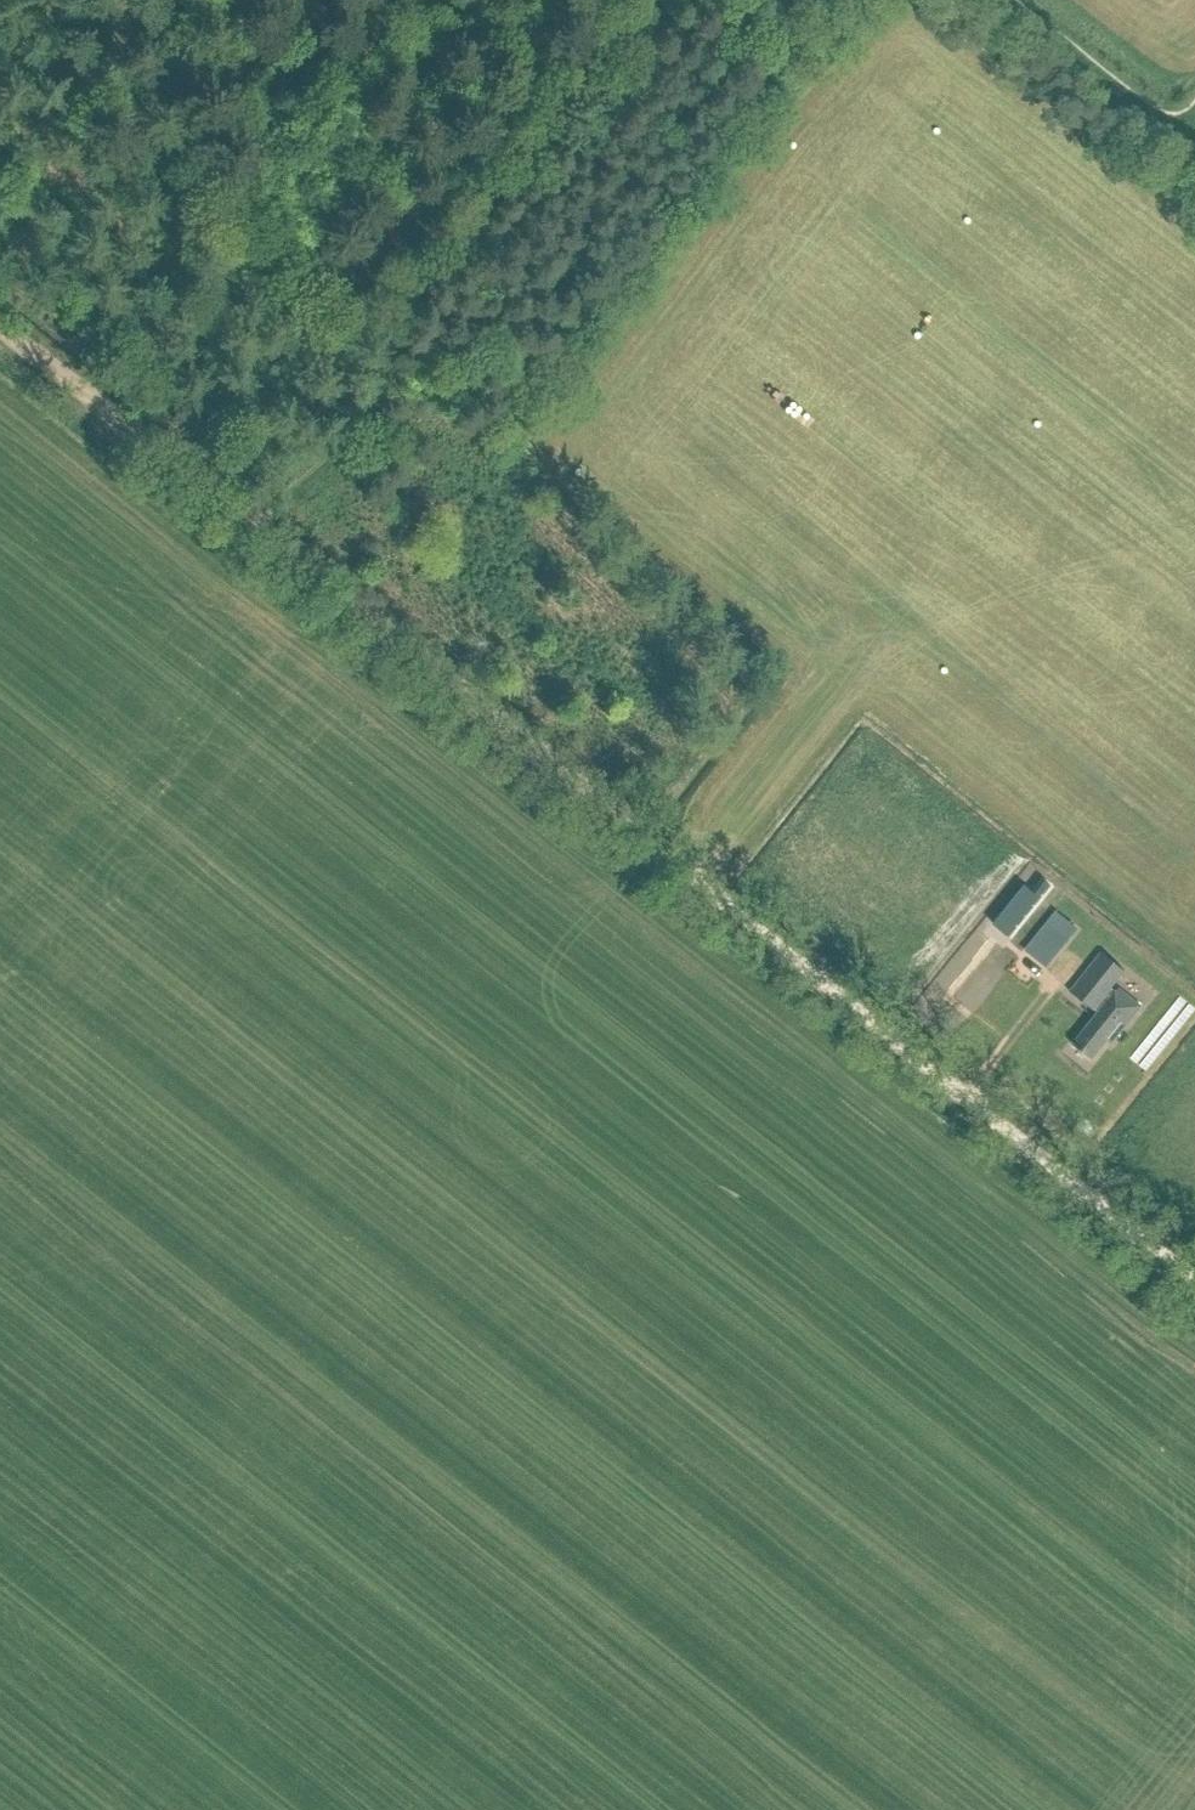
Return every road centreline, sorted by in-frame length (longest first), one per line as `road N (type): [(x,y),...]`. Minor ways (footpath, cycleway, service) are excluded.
road 1 (track): [(1194,1278),(257,531)]
road 2 (track): [(257,531),(0,327)]

